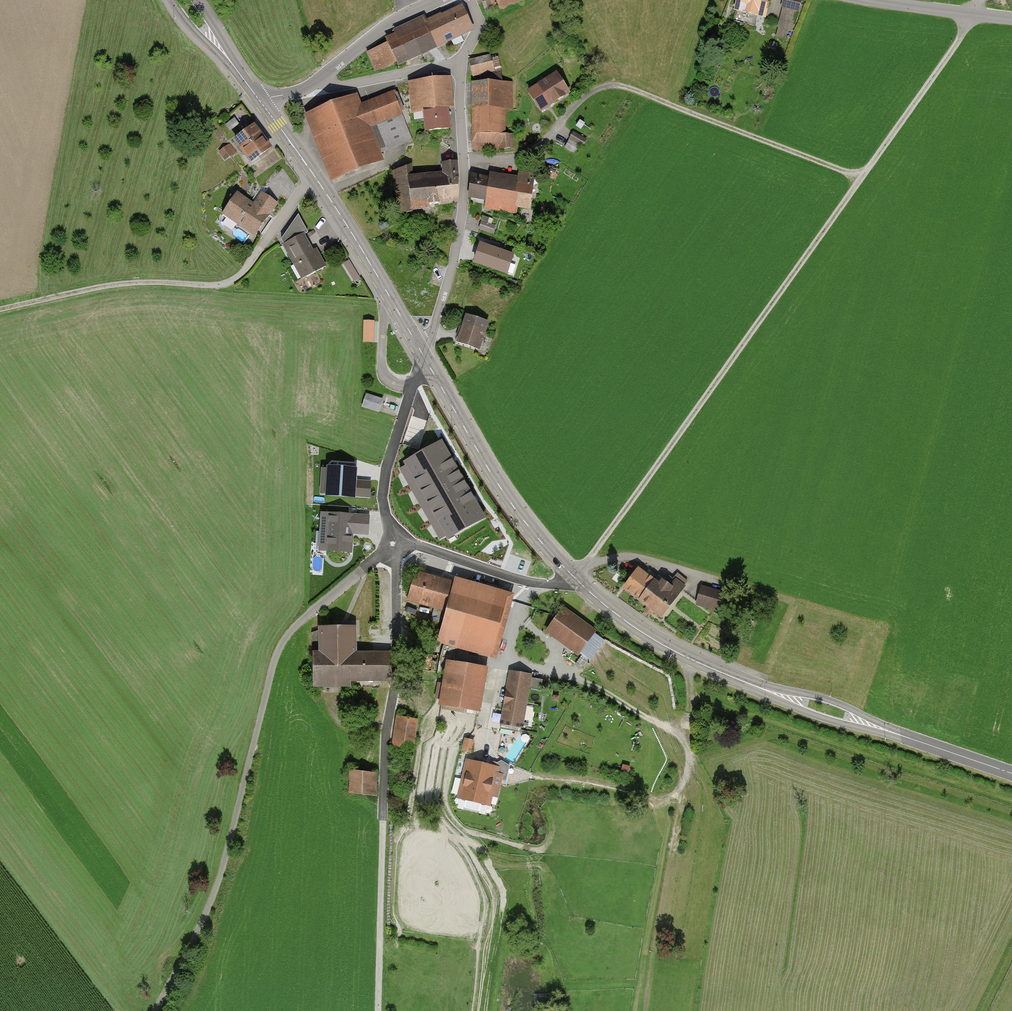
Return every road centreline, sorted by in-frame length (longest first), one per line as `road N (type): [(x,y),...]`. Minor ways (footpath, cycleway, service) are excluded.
road 1 (track): [(583,567),(983,0)]
road 2 (tertiary): [(1011,775),(683,656),(575,579)]
road 3 (track): [(152,1010),(217,882),(272,662),(283,639),(313,611)]
road 4 (track): [(312,173),(244,269),(220,285),(119,284),(0,309)]
road 5 (track): [(683,656),(690,738),(645,1010)]
road 6 (tertiary): [(423,356),(259,100)]
road 7 (residential): [(423,356),(463,204),(459,66)]
road 8 (tertiary): [(575,579),(507,498),(423,356)]
road 9 (track): [(377,1010),(383,760)]
road 10 (track): [(862,178),(631,90)]
road 11 (unclassified): [(383,760),(396,679),(395,551)]
road 12 (unclassified): [(690,738),(595,687),(505,656)]
road 13 (unclassified): [(395,551),(382,492),(385,467),(423,356)]
road 14 (unclassified): [(395,551),(426,549),(539,584),(575,579)]
road 15 (residential): [(459,66),(342,86),(320,79)]
road 16 (unclassified): [(320,79),(384,25),(435,0)]
road 17 (unclassified): [(878,0),(1011,20)]
road 18 (tertiary): [(259,100),(183,0)]

